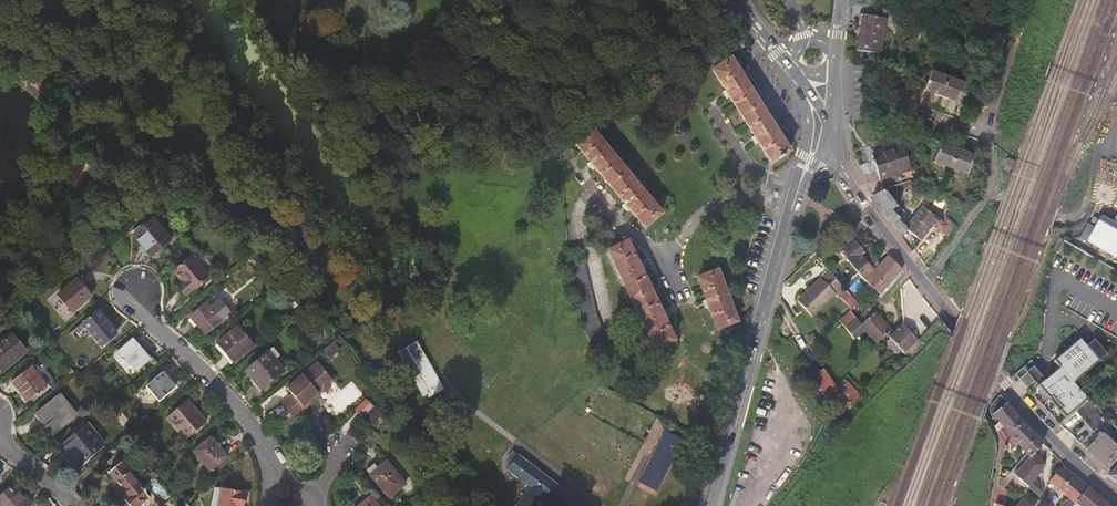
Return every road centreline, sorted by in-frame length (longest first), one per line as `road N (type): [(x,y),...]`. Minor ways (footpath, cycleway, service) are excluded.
road 1 (secondary): [(827,136),(877,223),(1007,387),(1099,479)]
road 2 (secondary): [(710,505),(811,162)]
road 3 (residential): [(139,294),(159,328),(238,411),(305,505)]

